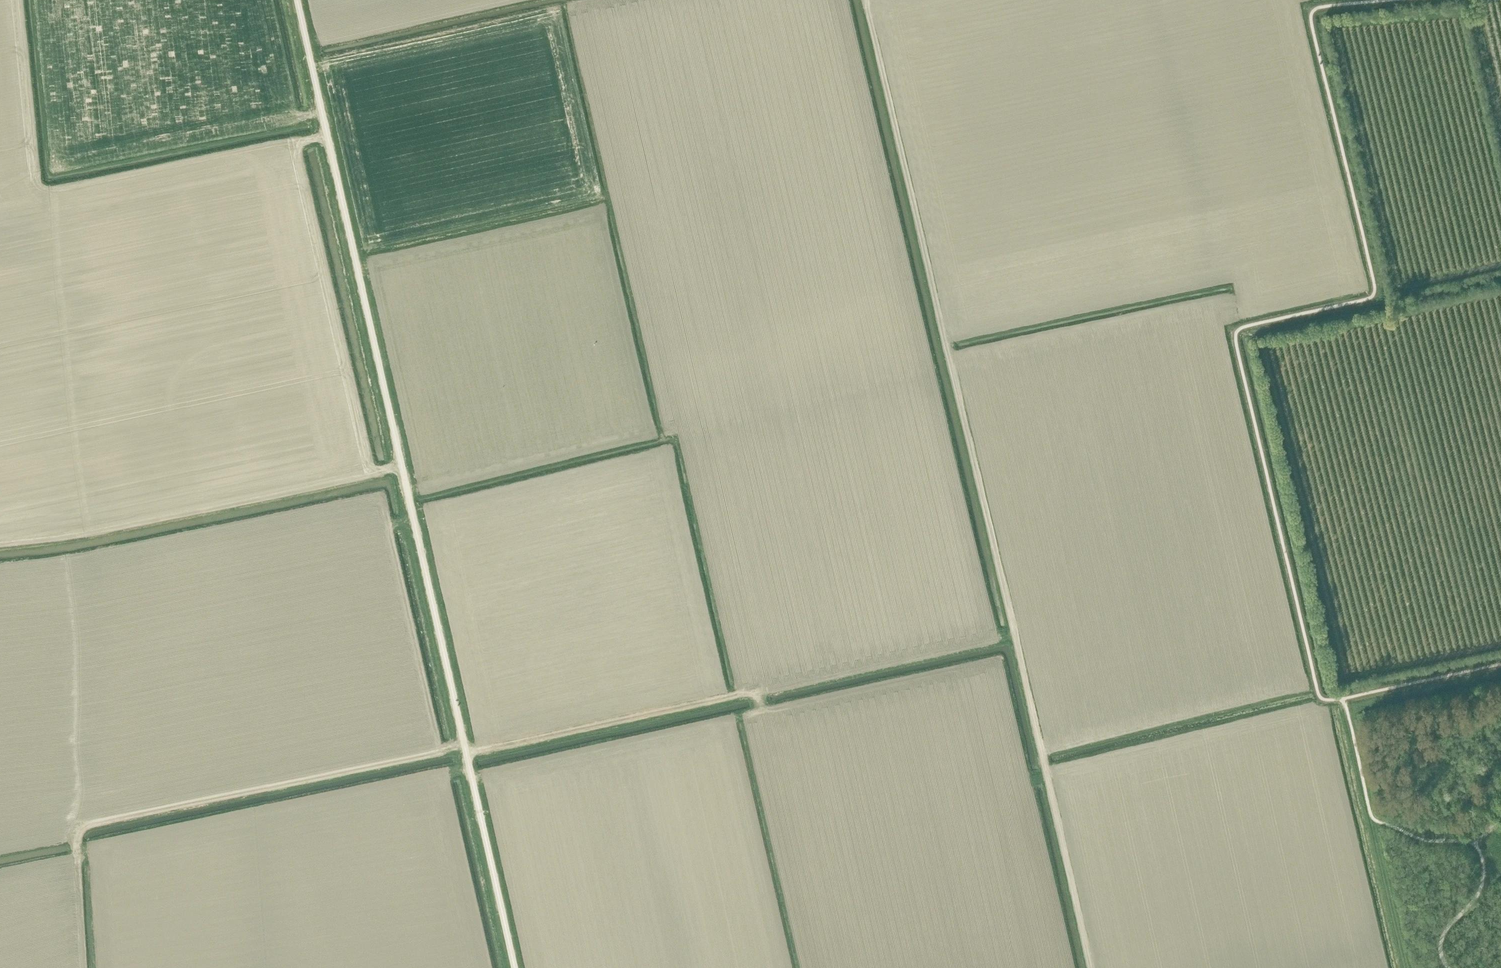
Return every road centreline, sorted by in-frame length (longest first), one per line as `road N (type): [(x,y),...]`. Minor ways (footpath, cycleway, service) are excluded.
road 1 (unclassified): [(515,967),(297,0)]

